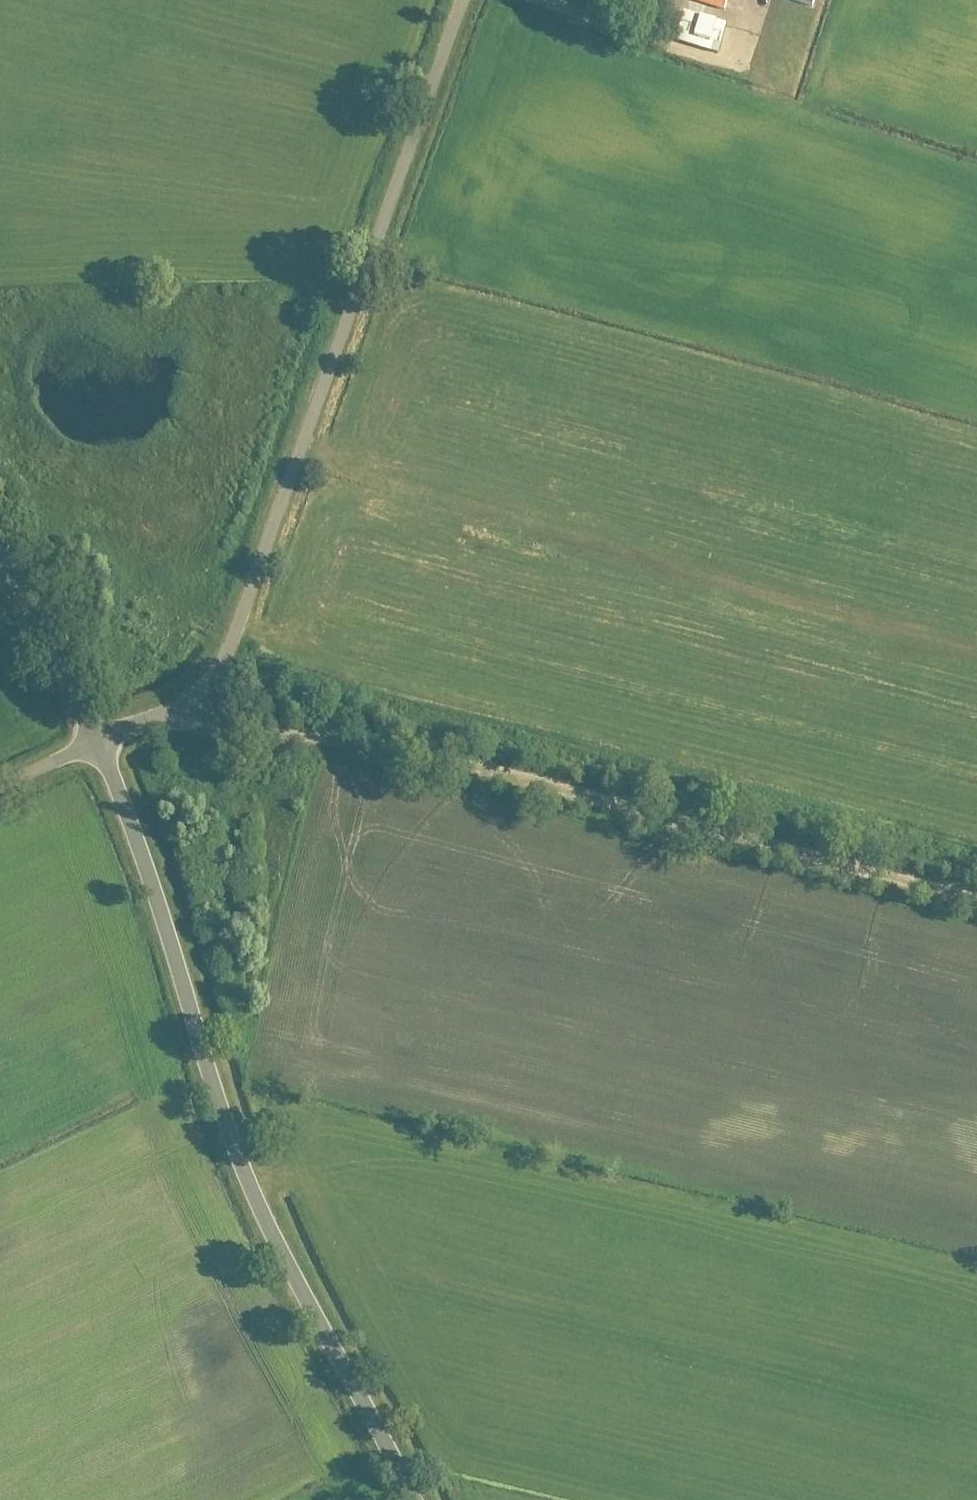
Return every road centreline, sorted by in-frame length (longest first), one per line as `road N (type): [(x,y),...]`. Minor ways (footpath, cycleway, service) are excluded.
road 1 (unclassified): [(95,743),(189,701),(215,677),(462,0)]
road 2 (track): [(148,724),(379,747),(976,904)]
road 3 (unclassified): [(411,1499),(236,1159),(95,743)]
road 4 (unclassified): [(95,743),(0,554)]

